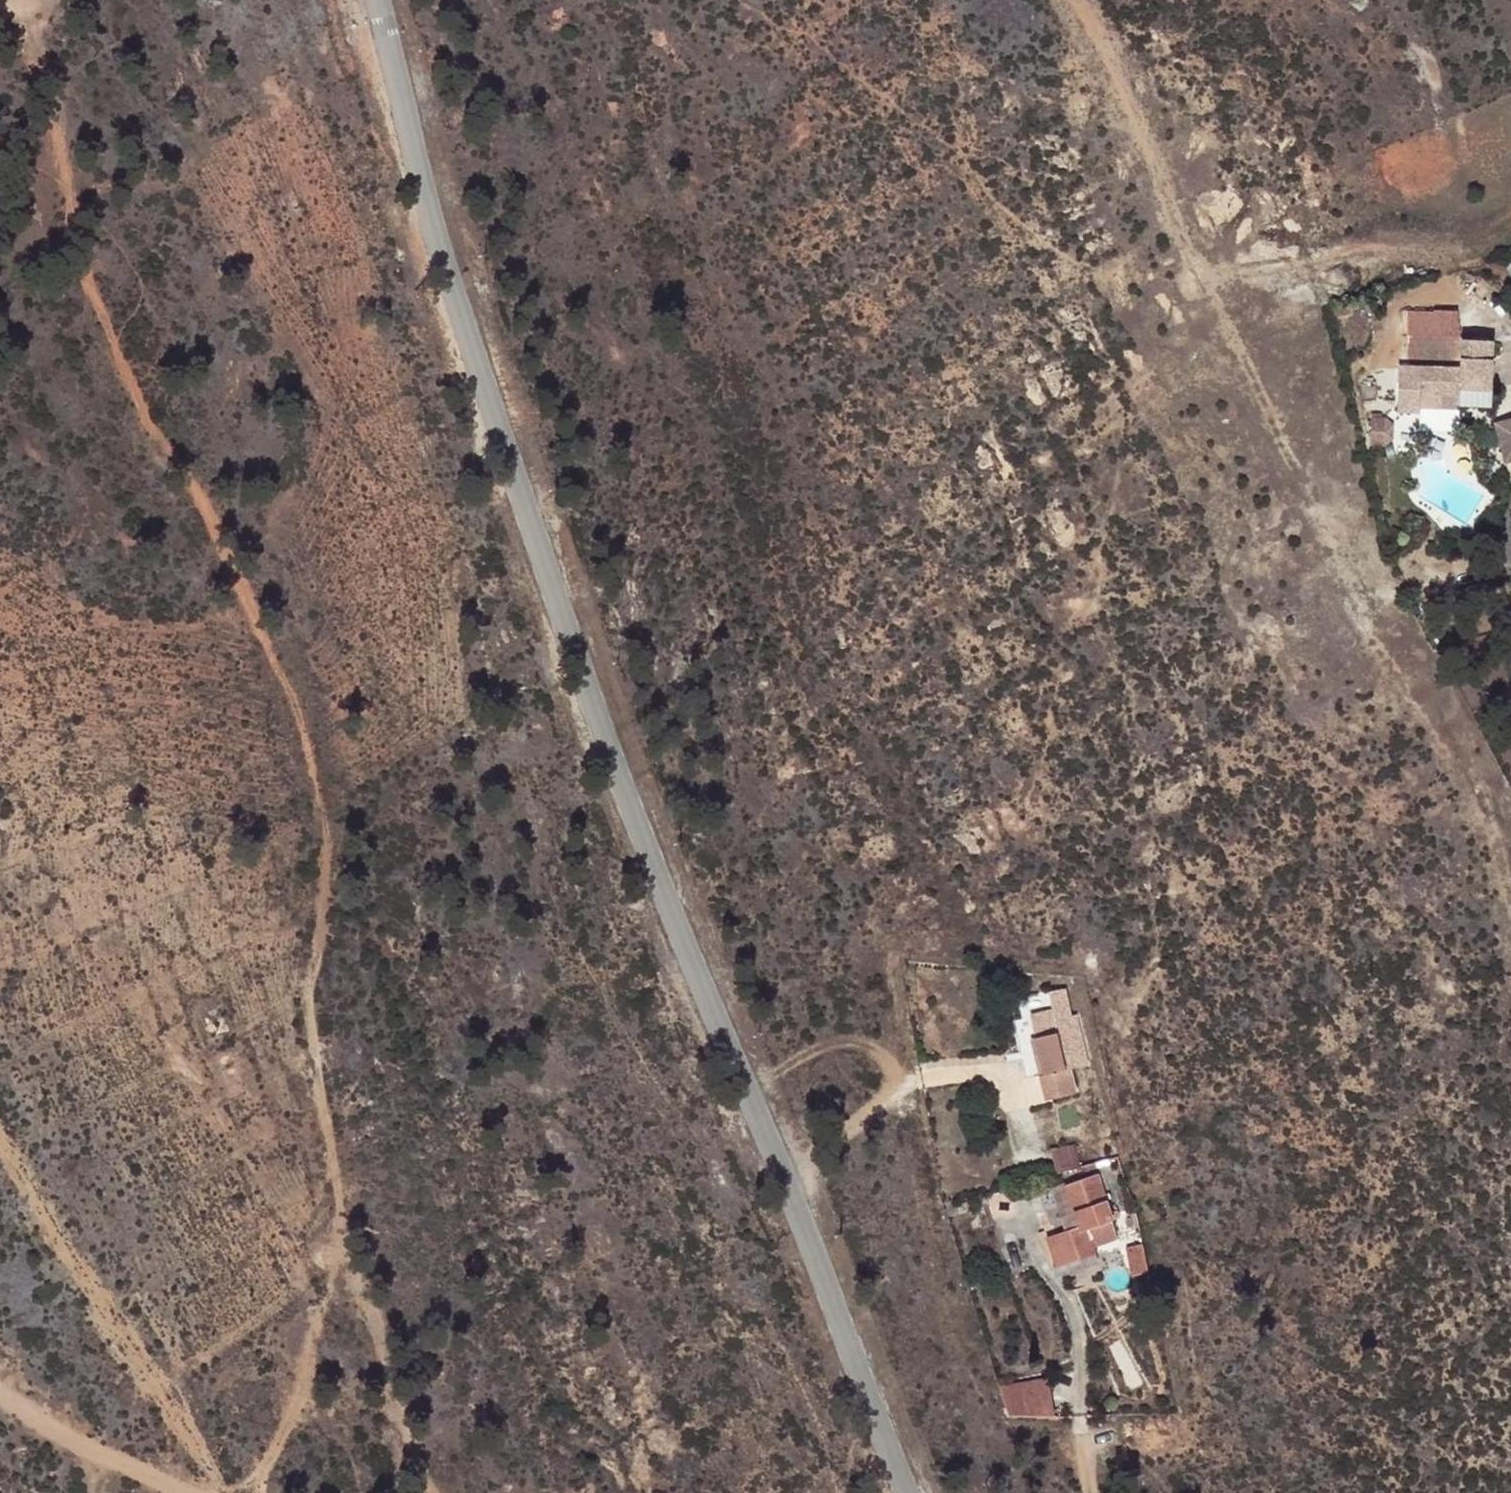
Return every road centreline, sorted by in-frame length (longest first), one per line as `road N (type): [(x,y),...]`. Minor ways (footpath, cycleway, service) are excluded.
road 1 (residential): [(912,1492),(687,940),(548,564),(377,0)]

